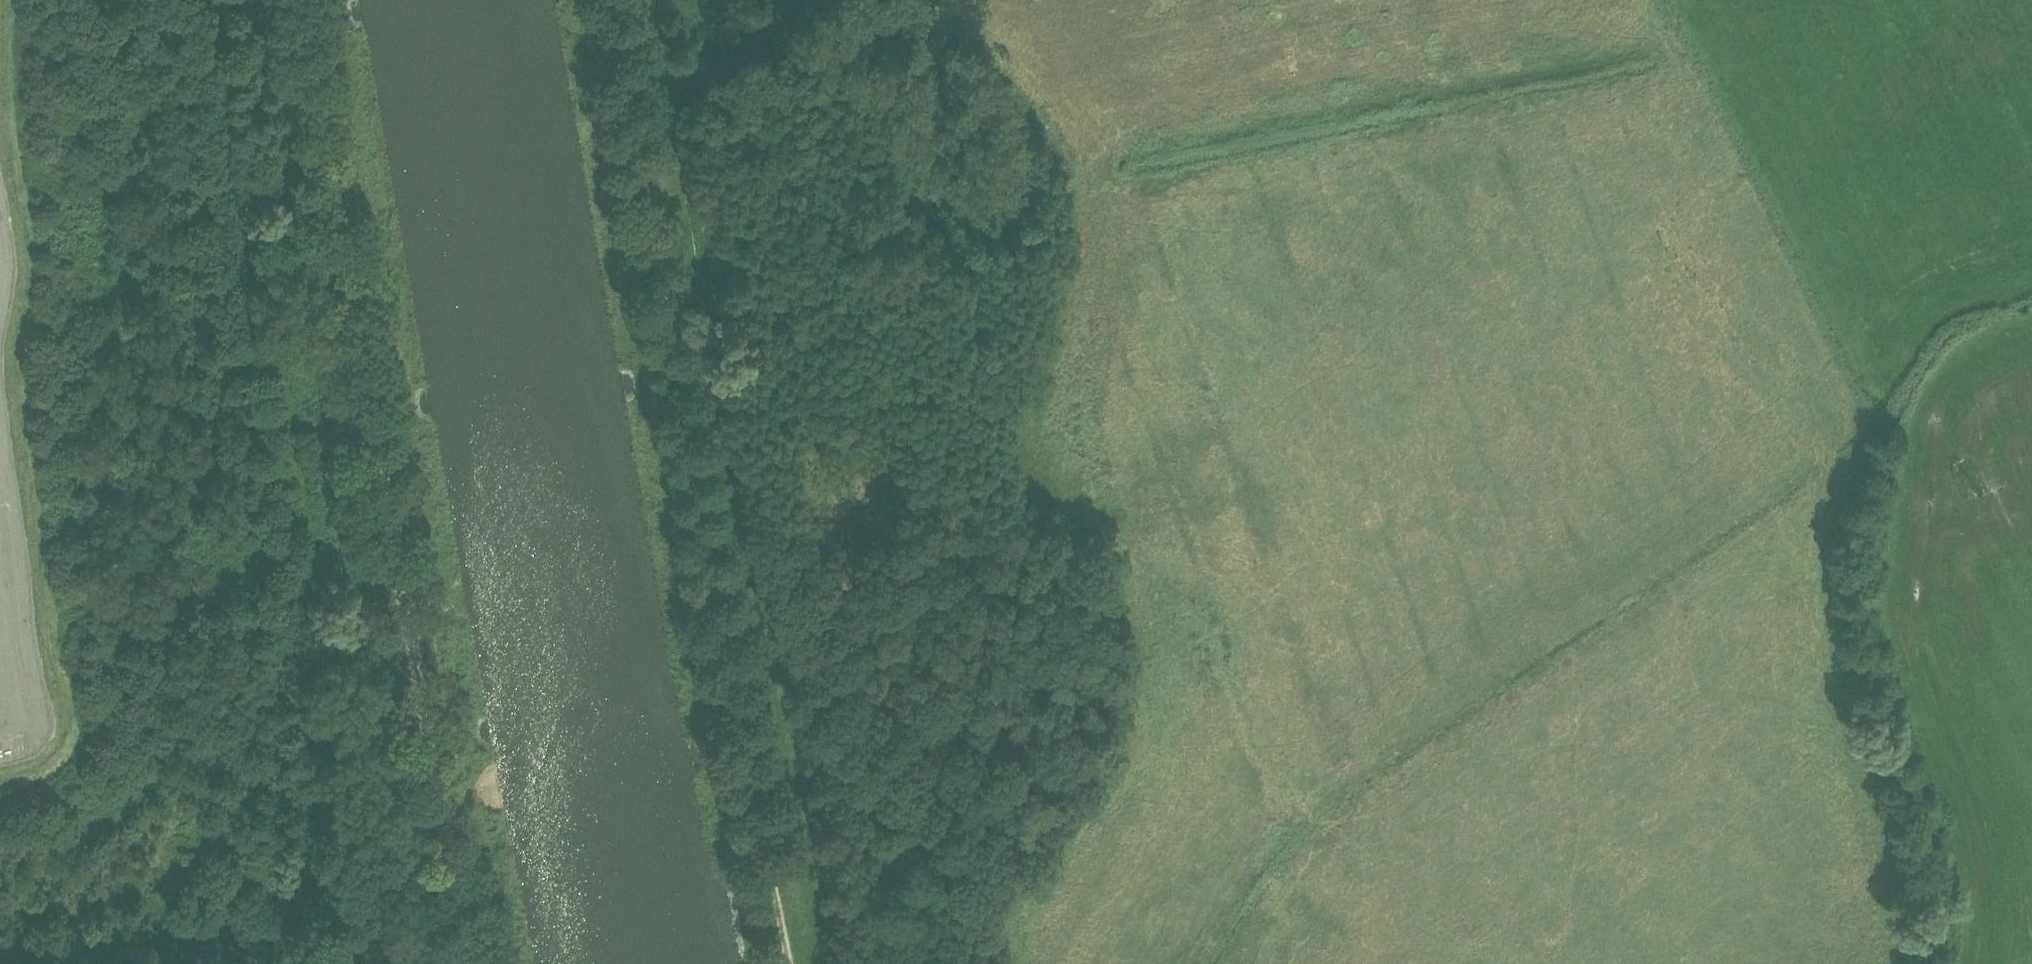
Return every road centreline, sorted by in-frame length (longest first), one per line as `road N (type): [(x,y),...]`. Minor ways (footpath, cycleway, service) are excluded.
road 1 (track): [(793,963),(613,0)]
road 2 (unclassified): [(470,963),(301,0)]

